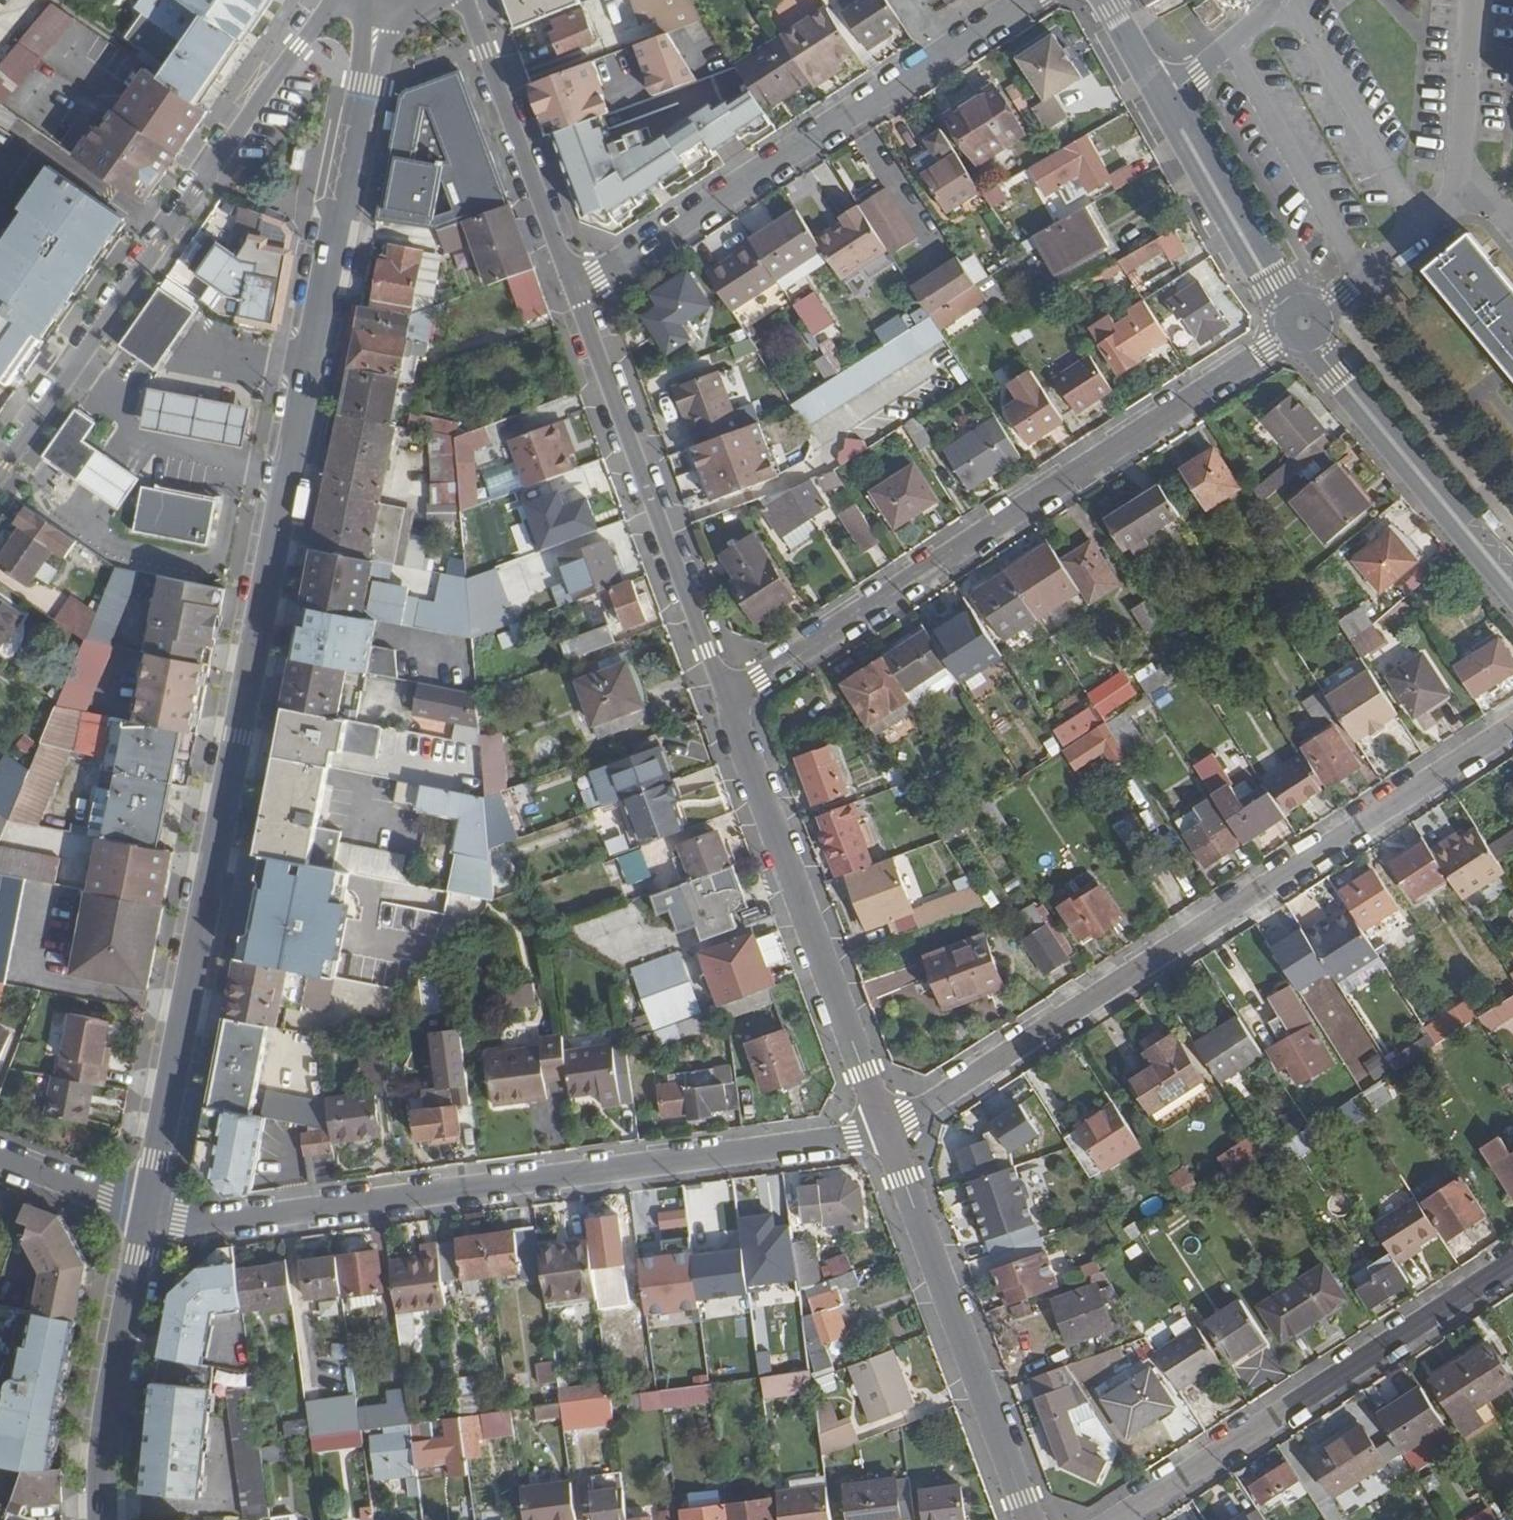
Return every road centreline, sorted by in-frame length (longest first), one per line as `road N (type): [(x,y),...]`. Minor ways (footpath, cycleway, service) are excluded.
road 1 (tertiary): [(382,0),(147,1213)]
road 2 (residential): [(147,1213),(204,1224),(889,1135)]
road 3 (residential): [(889,1135),(1512,731)]
road 4 (tertiary): [(732,701),(1301,328)]
road 5 (tertiary): [(342,0),(291,44),(0,466)]
road 6 (residential): [(1026,0),(631,263),(575,291)]
road 7 (residential): [(1512,1263),(1116,1519)]
road 8 (tertiary): [(732,701),(889,1135)]
road 9 (tertiary): [(732,701),(575,291)]
road 10 (tertiary): [(889,1135),(1030,1519)]
road 11 (tertiary): [(1301,328),(1105,0)]
road 12 (tertiary): [(1512,587),(1301,328)]
road 13 (tertiary): [(575,291),(486,53),(456,0)]
road 14 (tertiary): [(147,1213),(106,1437),(103,1519)]
road 15 (residential): [(0,1158),(147,1213)]

